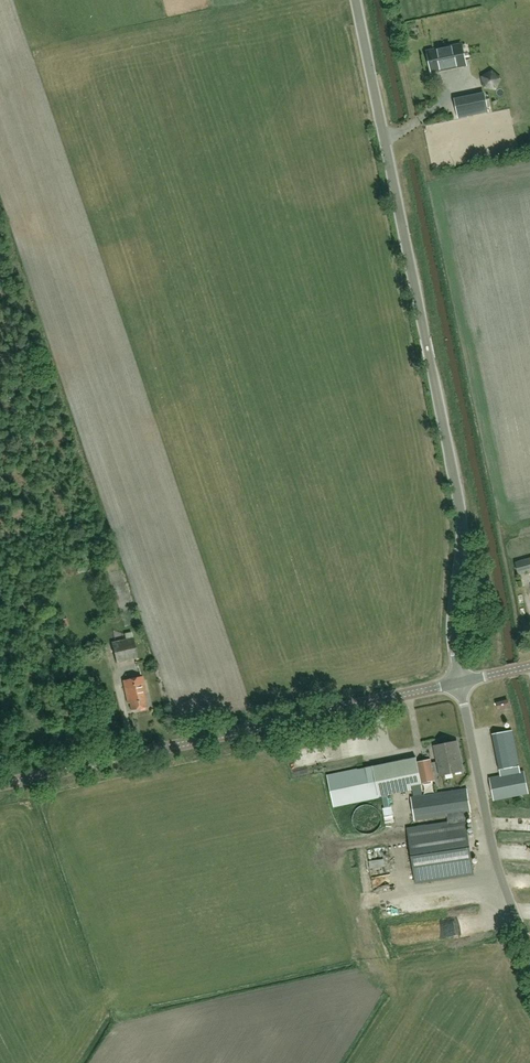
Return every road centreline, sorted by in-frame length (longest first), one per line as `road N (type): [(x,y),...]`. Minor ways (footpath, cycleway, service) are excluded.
road 1 (unclassified): [(461,683),(453,627),(466,532),(461,473),(356,0)]
road 2 (tertiary): [(0,786),(461,683)]
road 3 (unclassified): [(529,952),(496,857),(461,683)]

